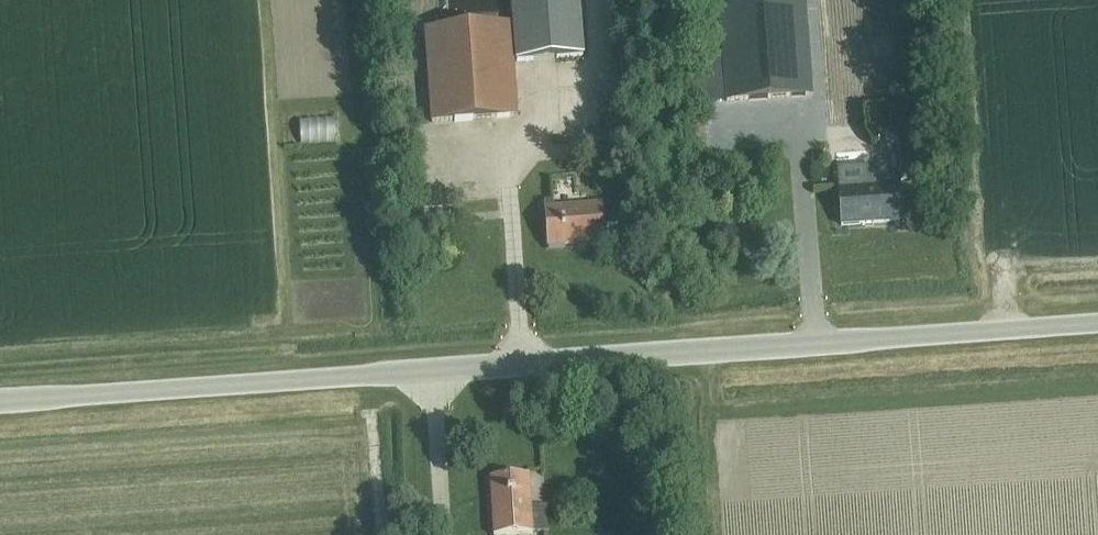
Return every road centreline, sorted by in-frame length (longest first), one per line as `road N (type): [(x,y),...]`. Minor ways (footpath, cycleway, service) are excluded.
road 1 (unclassified): [(0,398),(1097,321)]

